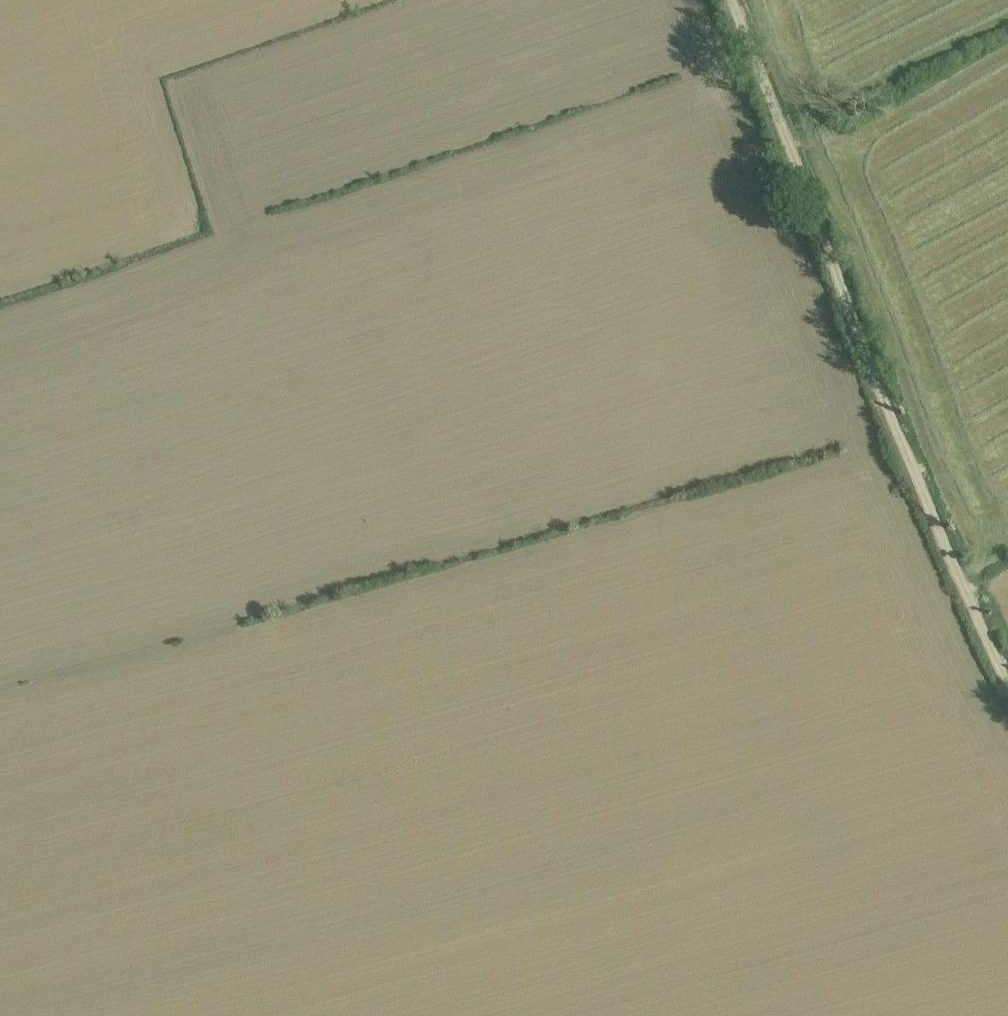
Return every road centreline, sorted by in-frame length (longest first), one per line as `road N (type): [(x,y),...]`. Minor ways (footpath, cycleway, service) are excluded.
road 1 (track): [(1007,686),(814,231),(726,0)]

